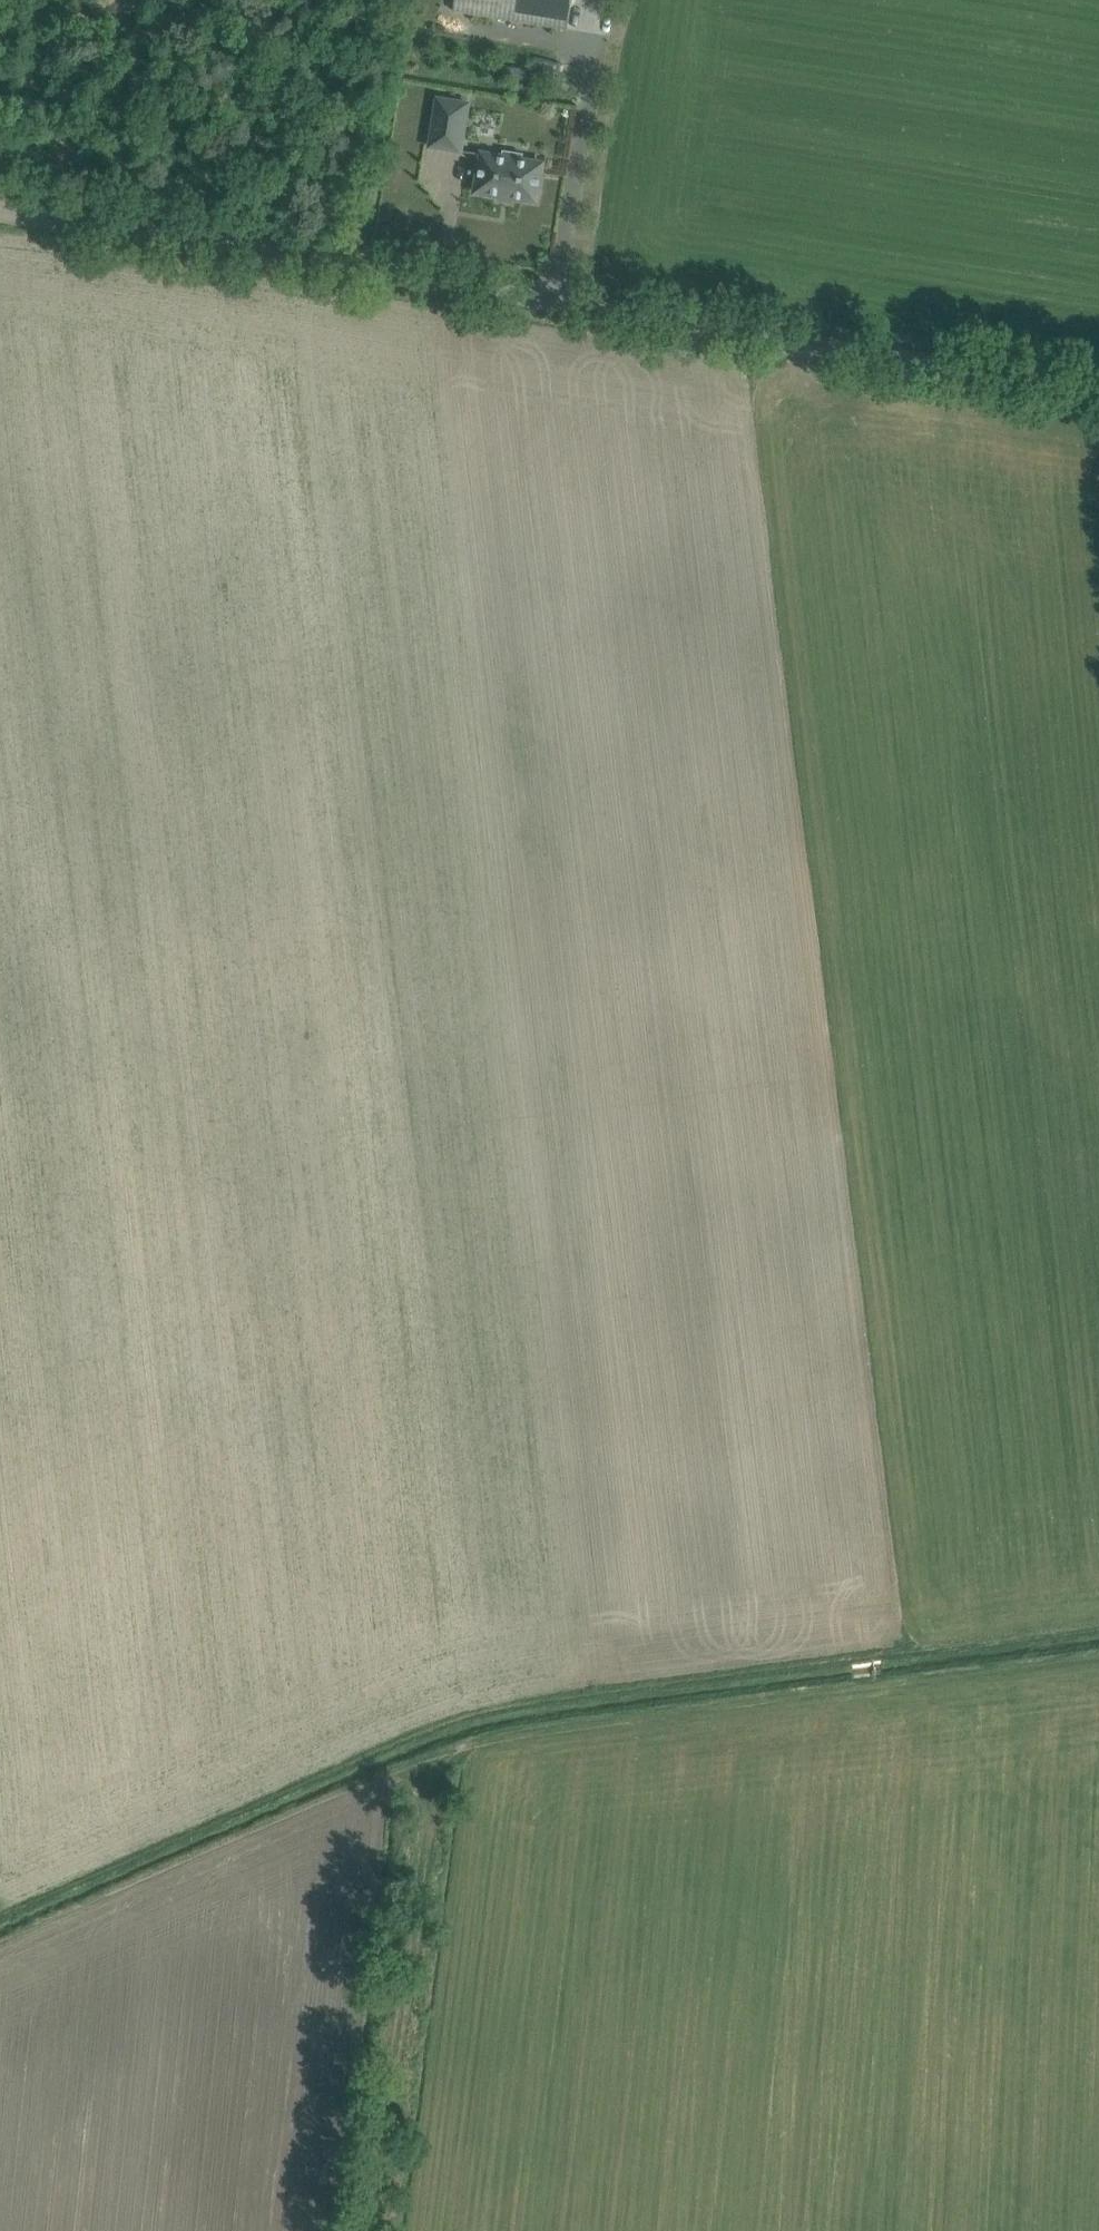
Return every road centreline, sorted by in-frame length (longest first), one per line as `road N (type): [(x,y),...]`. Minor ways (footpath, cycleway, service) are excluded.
road 1 (unclassified): [(1098,390),(0,212)]
road 2 (track): [(375,2230),(426,1781)]

